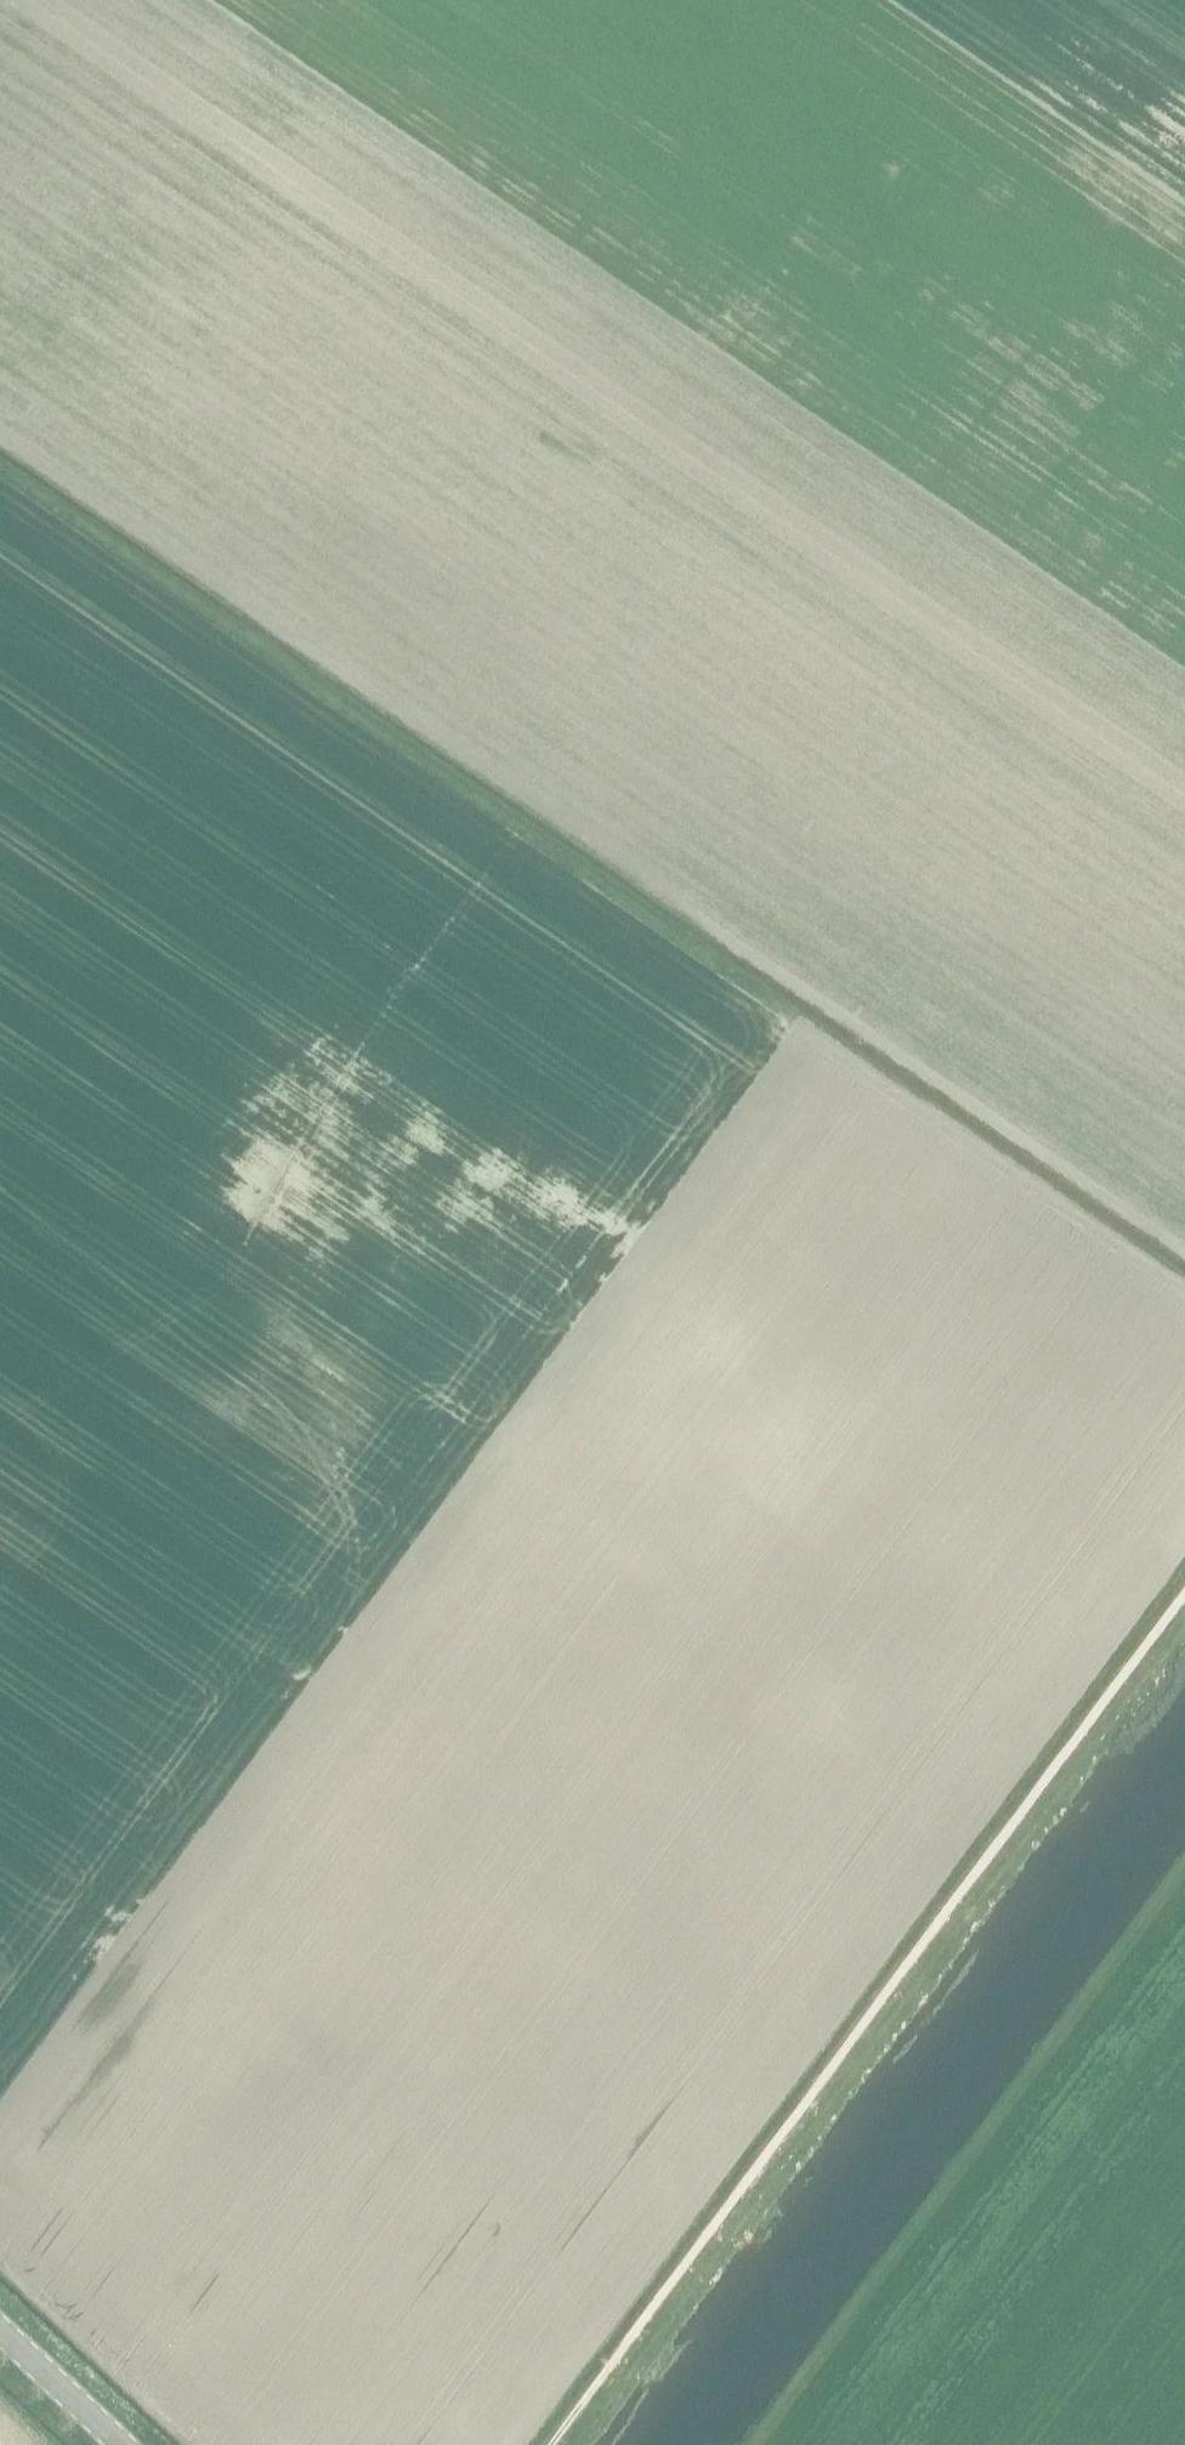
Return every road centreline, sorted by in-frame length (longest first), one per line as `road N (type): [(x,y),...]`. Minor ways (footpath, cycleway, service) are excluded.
road 1 (tertiary): [(120,2444),(0,2333)]

